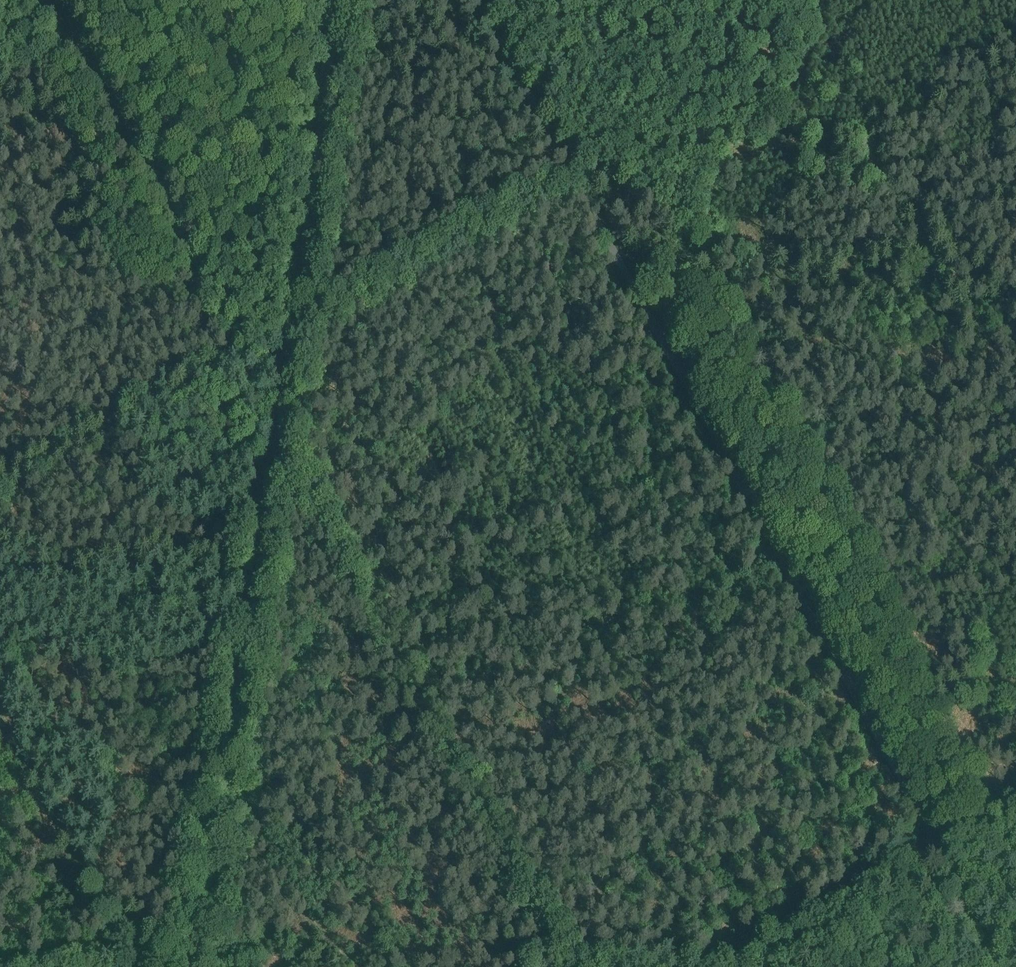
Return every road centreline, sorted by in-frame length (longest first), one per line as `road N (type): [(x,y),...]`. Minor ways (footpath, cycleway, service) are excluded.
road 1 (unclassified): [(1006,966),(481,0)]
road 2 (track): [(195,966),(340,0)]
road 3 (track): [(825,0),(793,87),(685,205),(569,163),(292,331)]
road 4 (track): [(1015,796),(696,966)]

